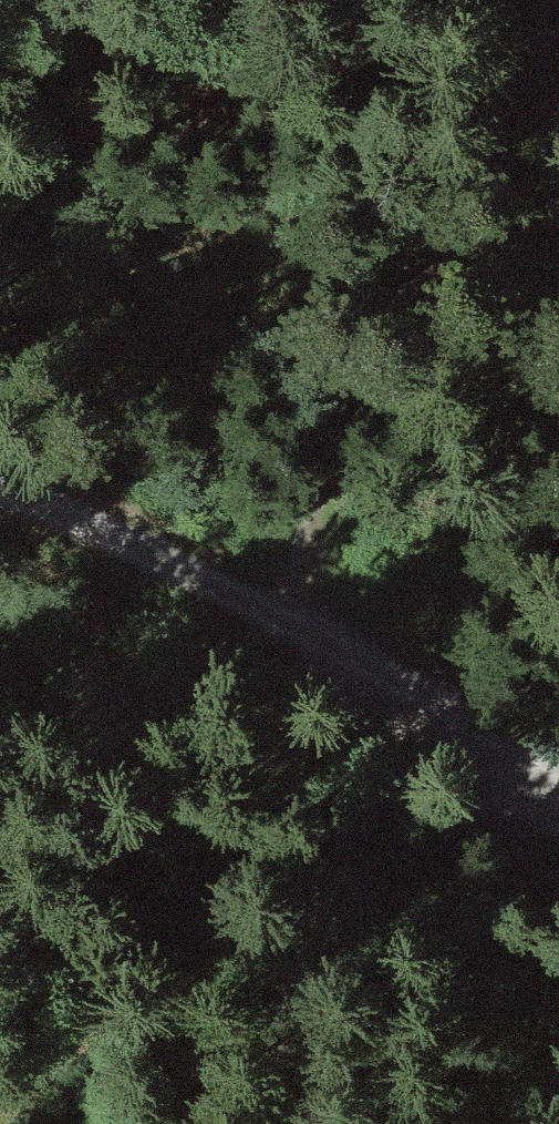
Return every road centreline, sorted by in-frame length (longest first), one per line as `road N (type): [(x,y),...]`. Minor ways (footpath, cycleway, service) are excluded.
road 1 (track): [(558,8),(350,377),(282,608),(233,702),(119,804),(0,829)]
road 2 (track): [(0,490),(130,532),(558,745)]

